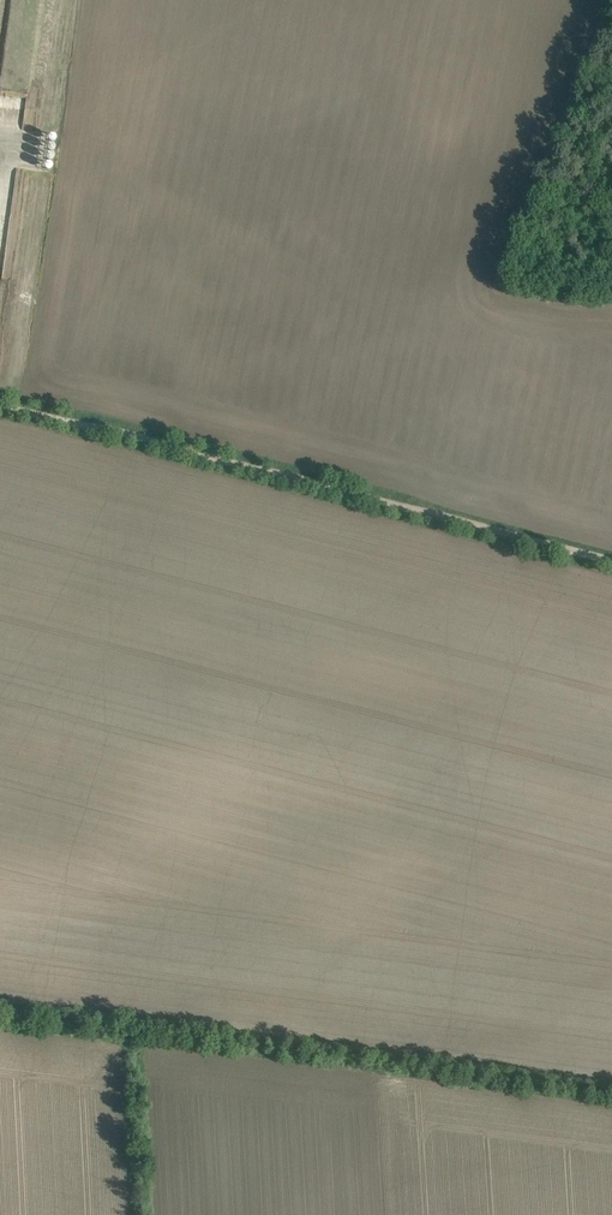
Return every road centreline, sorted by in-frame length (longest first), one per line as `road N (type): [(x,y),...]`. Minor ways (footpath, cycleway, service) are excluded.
road 1 (track): [(611,561),(0,405)]

